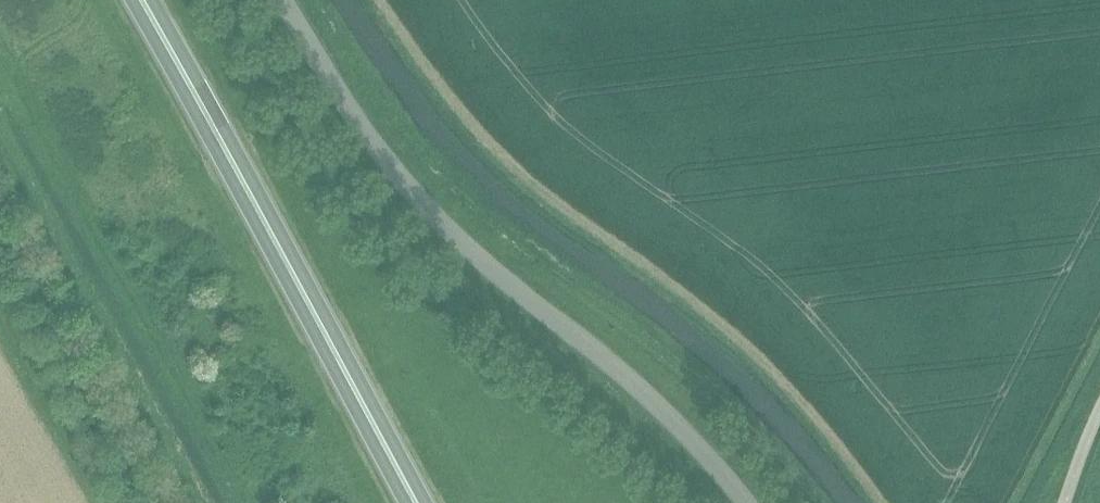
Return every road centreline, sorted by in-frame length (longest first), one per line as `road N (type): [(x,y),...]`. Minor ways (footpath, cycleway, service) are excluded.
road 1 (unclassified): [(750,502),(643,393),(405,190),(284,0)]
road 2 (trunk): [(415,502),(140,0)]

